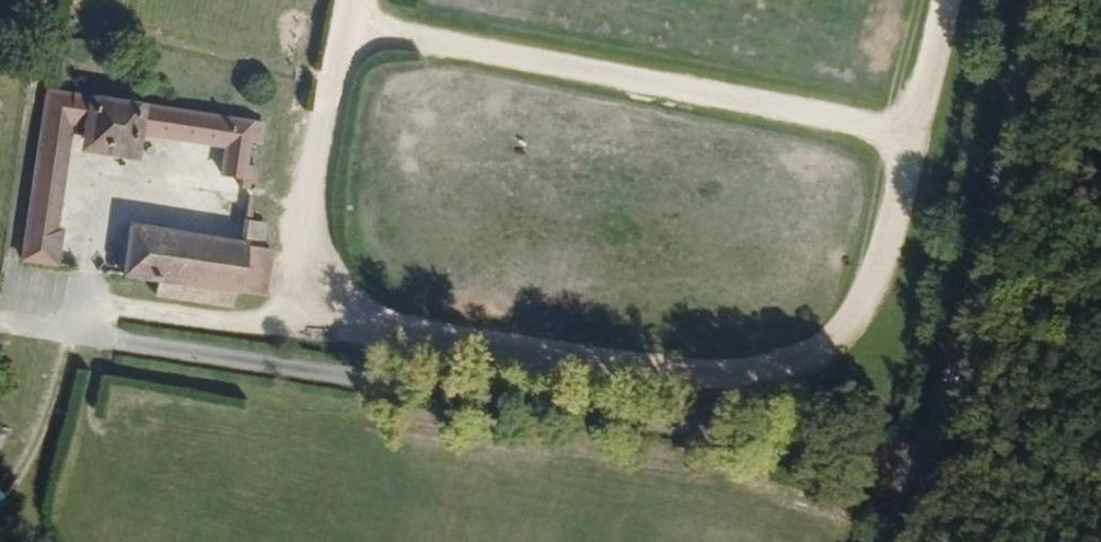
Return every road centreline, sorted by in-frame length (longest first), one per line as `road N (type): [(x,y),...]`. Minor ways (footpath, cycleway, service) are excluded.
road 1 (track): [(328,300),(405,329),(702,376),(779,373),(849,341),(905,132),(355,25),(319,248)]
road 2 (secondary): [(903,541),(1032,0)]
road 3 (track): [(319,248),(328,300),(285,323),(78,306),(70,336),(0,330)]
road 4 (track): [(934,0),(905,132)]

